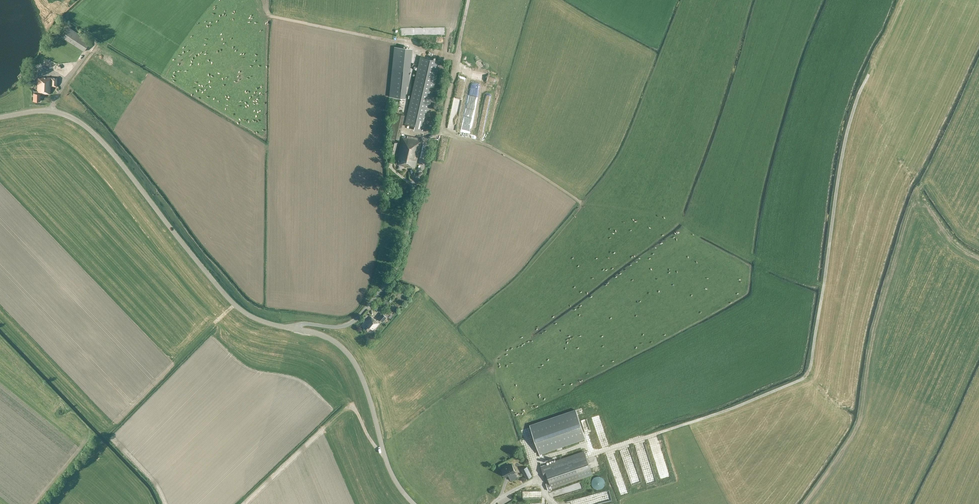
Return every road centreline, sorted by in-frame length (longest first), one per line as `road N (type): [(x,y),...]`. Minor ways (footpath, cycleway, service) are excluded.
road 1 (tertiary): [(289,328),(233,303),(83,125),(45,111),(0,117)]
road 2 (tertiary): [(414,503),(389,469),(351,358),(333,340),(289,328)]
road 3 (unclassified): [(289,328),(343,326),(359,316),(397,265),(412,191)]

